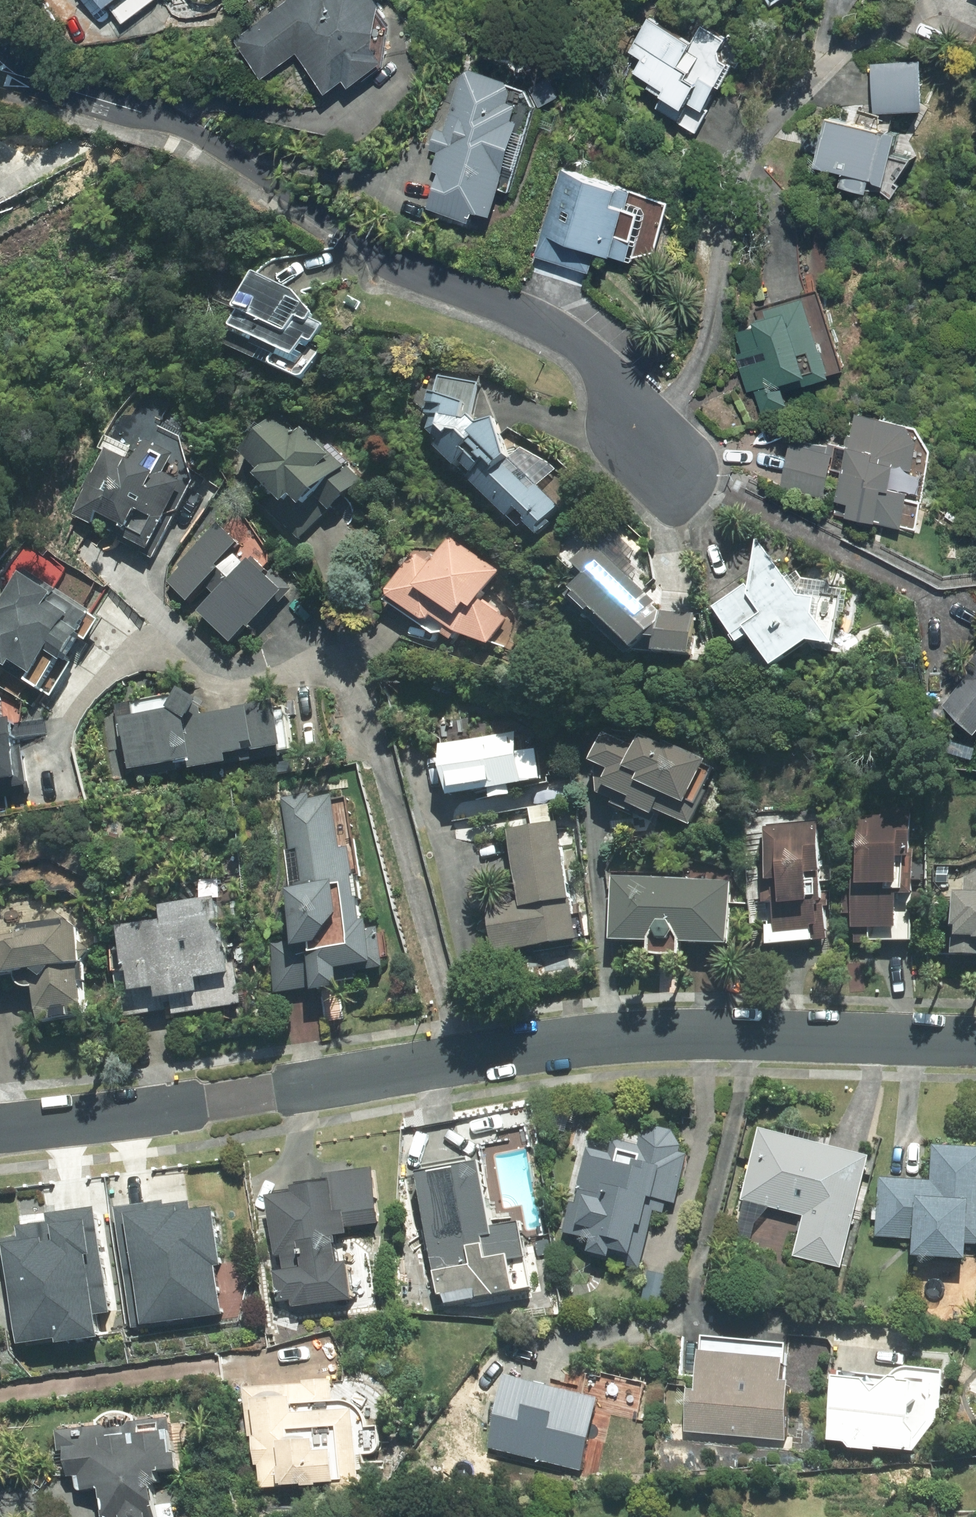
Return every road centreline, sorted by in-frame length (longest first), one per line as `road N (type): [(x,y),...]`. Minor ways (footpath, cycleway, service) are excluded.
road 1 (residential): [(975,1043),(627,1038),(0,1126)]
road 2 (residential): [(654,455),(616,389),(563,336),(378,252),(174,122),(21,74)]

